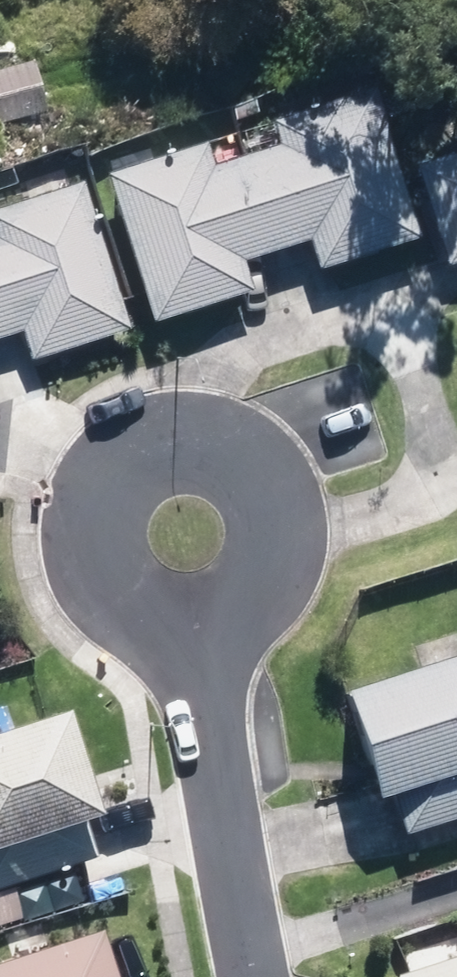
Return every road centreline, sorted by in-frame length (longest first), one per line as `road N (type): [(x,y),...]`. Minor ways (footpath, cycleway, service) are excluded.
road 1 (residential): [(202,615),(146,607),(107,567),(100,540),(112,486),(155,450),(211,449),(257,482),(272,536)]
road 2 (residential): [(202,615),(220,788),(259,976)]

